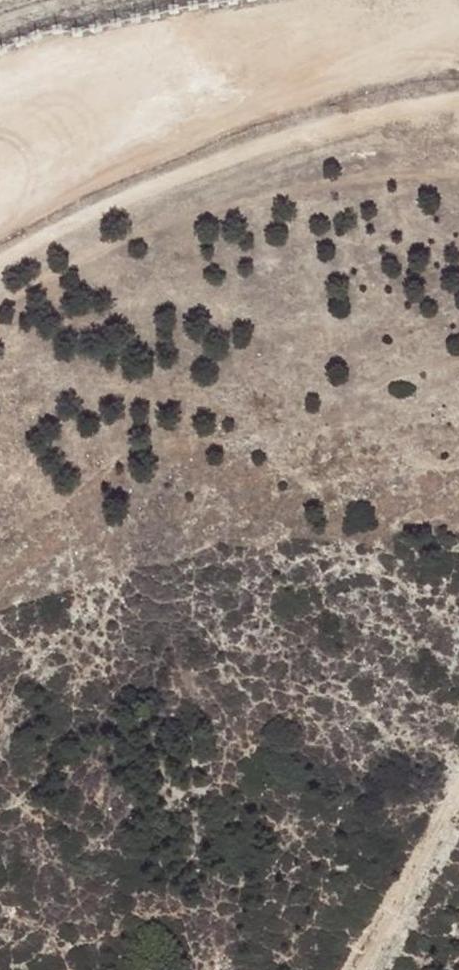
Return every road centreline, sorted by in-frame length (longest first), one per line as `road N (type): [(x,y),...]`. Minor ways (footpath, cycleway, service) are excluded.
road 1 (track): [(458,101),(172,175),(0,263)]
road 2 (track): [(348,969),(458,775)]

